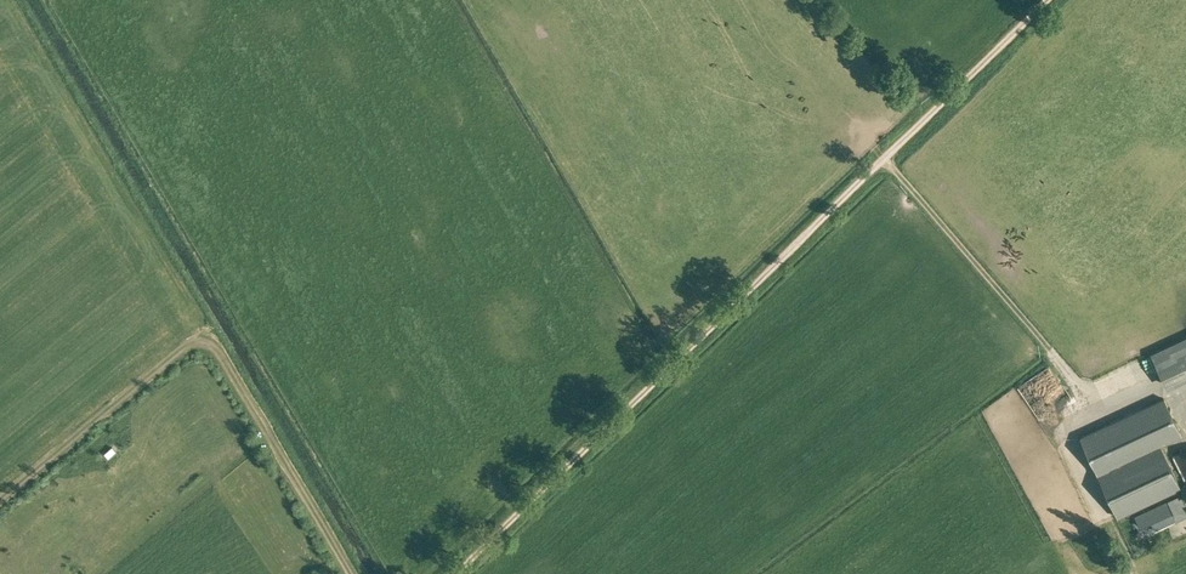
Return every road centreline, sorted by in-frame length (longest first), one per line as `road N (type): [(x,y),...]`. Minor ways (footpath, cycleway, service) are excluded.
road 1 (track): [(1052,0),(462,573)]

